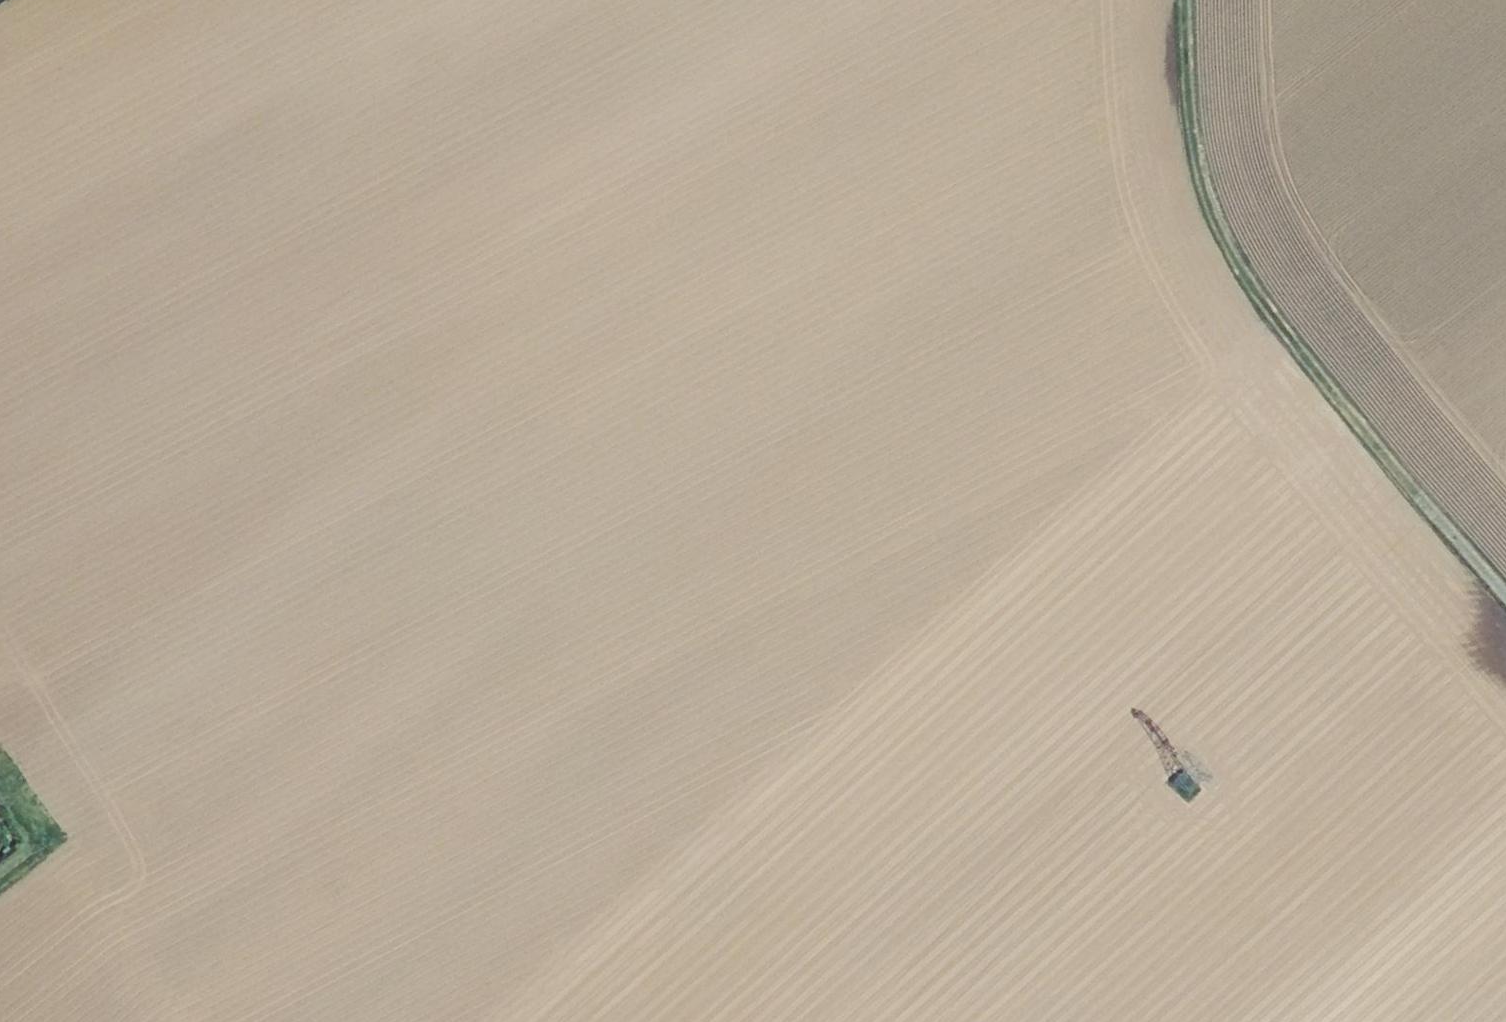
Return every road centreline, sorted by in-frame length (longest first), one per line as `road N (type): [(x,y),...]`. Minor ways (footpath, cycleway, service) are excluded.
road 1 (track): [(1195,0),(1201,157),(1214,218),(1271,314),(1505,584)]

